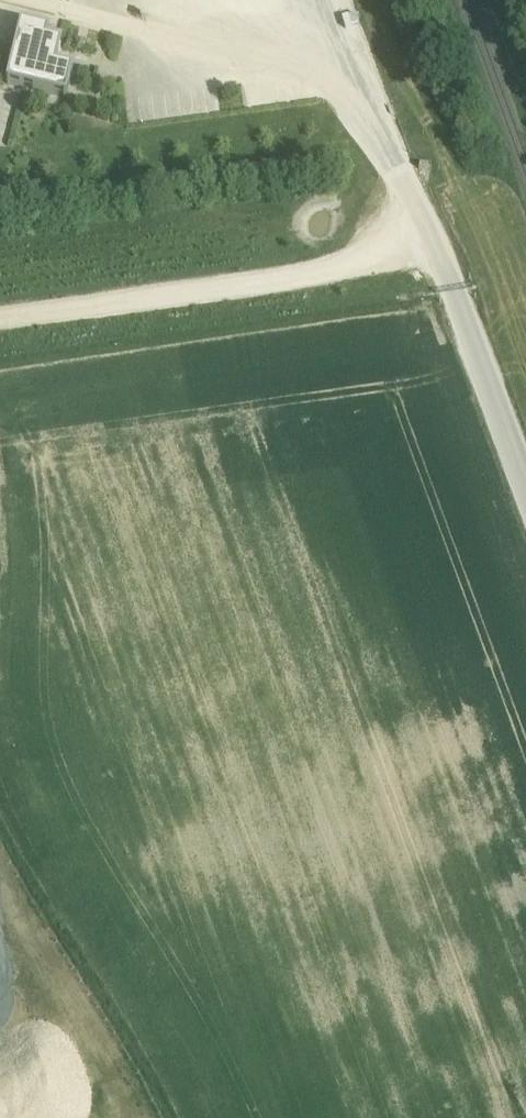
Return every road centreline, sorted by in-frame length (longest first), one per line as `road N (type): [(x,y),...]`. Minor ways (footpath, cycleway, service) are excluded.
road 1 (unclassified): [(525,498),(412,187)]

